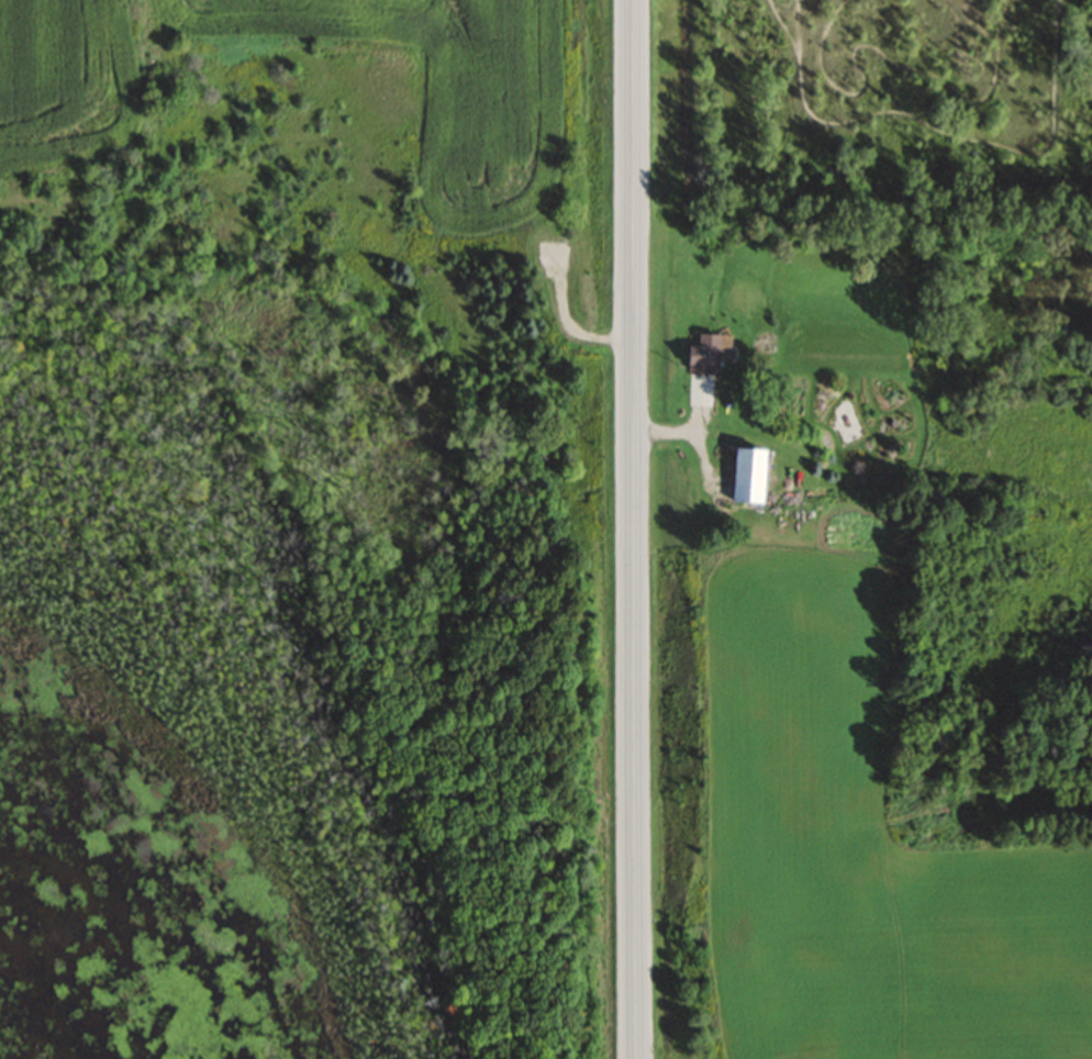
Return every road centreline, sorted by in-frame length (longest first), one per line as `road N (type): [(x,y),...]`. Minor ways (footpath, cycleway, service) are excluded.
road 1 (primary): [(642,1058),(623,0)]

